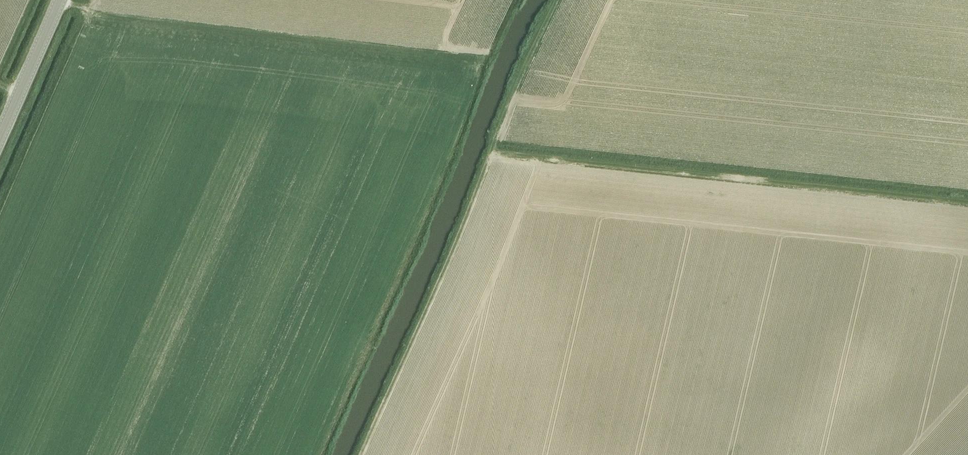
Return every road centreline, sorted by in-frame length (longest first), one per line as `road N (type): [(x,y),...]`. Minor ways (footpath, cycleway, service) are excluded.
road 1 (tertiary): [(0,137),(60,0)]

